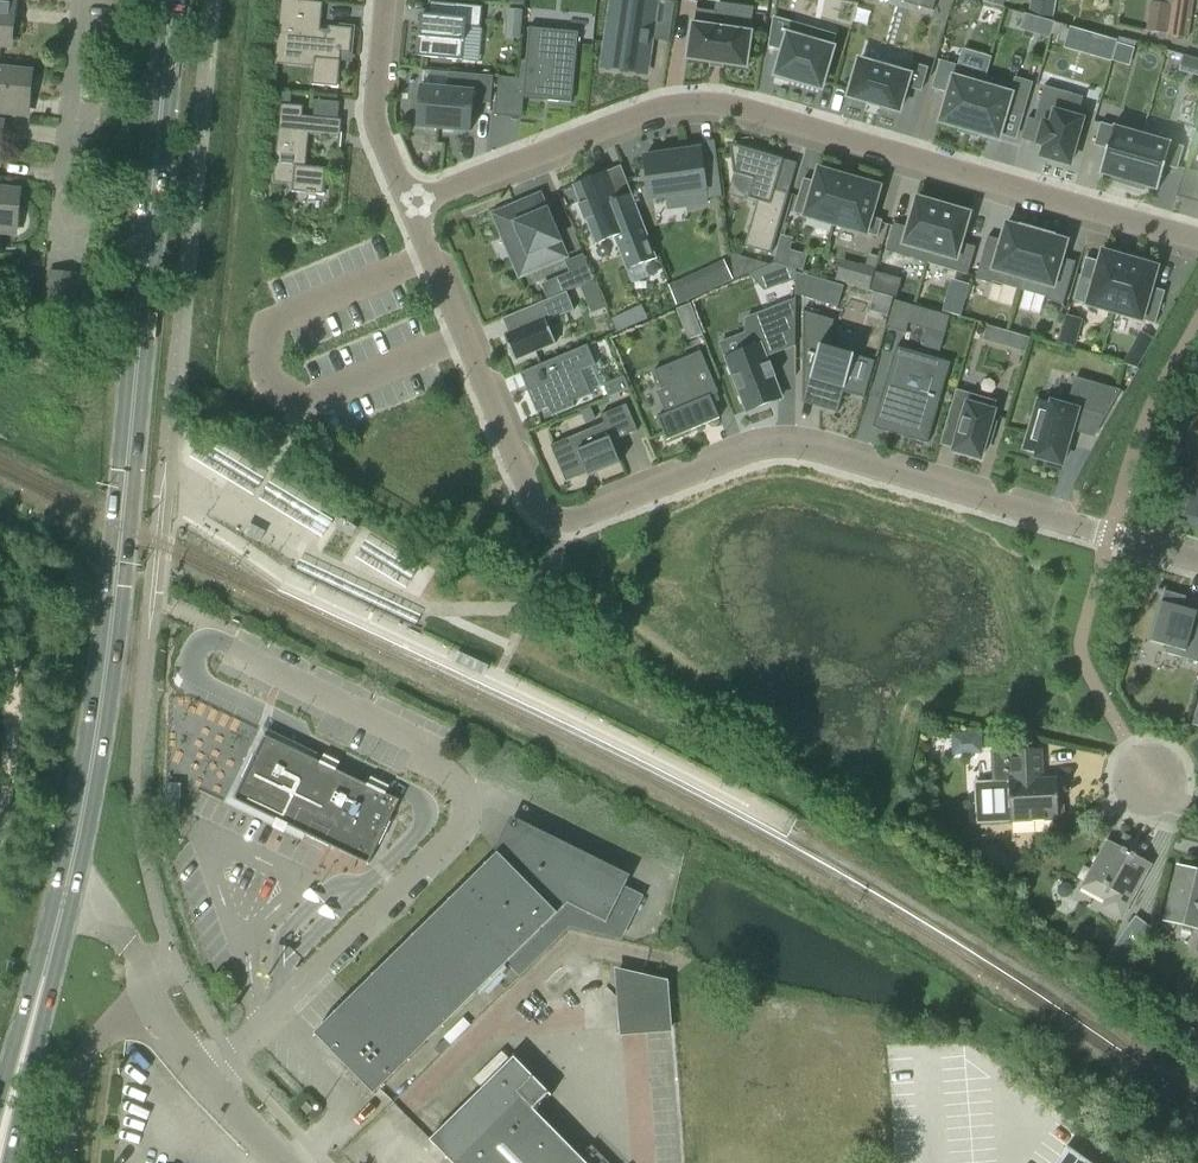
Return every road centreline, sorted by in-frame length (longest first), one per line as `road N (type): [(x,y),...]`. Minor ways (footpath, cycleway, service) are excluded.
road 1 (primary): [(0,1150),(106,694),(176,0)]
road 2 (residential): [(412,203),(536,506),(563,523),(752,452),(808,450),(1197,559)]
road 3 (residential): [(412,203),(688,102),(718,102),(1197,239)]
road 4 (residential): [(57,251),(82,0)]
road 5 (track): [(0,830),(15,759),(13,634),(0,598)]
road 6 (residential): [(387,0),(373,117),(412,203)]
road 7 (residential): [(63,1162),(82,1062),(108,1024),(149,993)]

